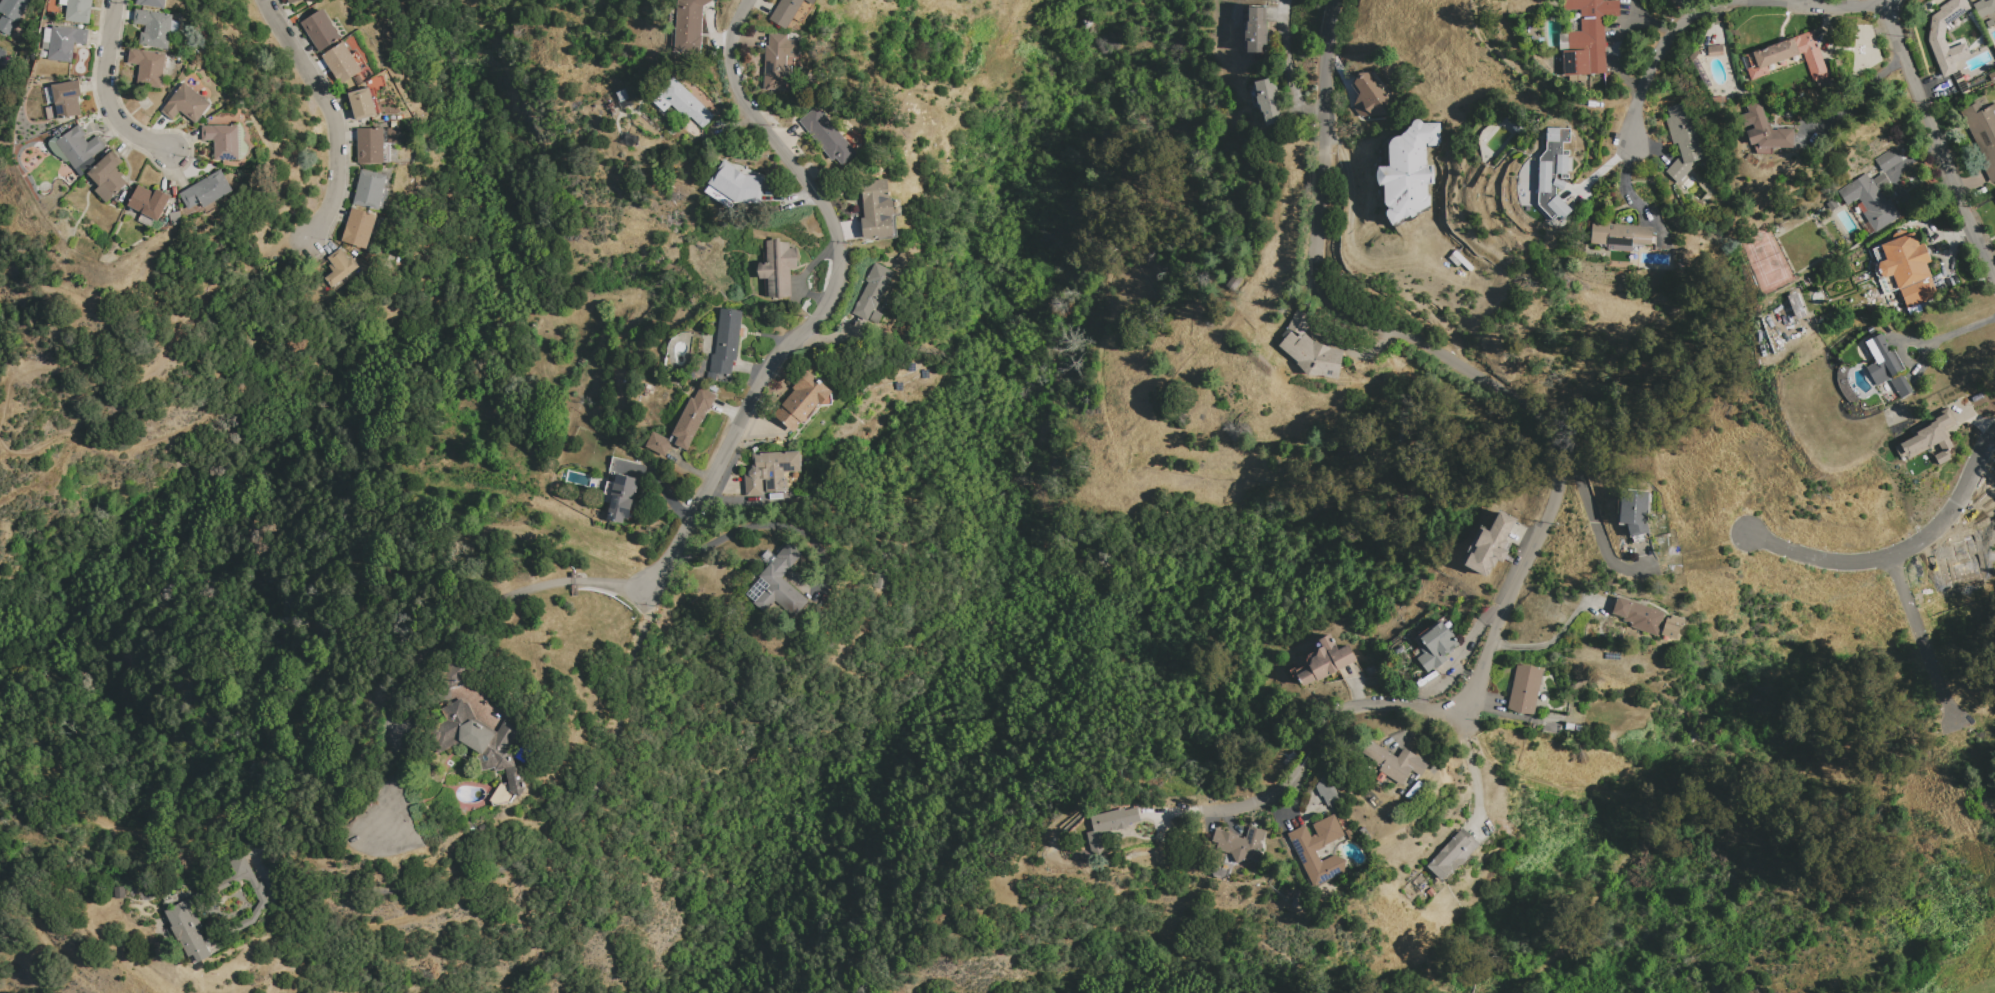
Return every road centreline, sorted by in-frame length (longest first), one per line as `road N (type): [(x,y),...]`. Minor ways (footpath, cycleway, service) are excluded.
road 1 (residential): [(1336,0),(1328,21),(1330,149),(1318,282),(1339,306),(1445,354),(1543,421),(1561,477),(1472,707),(1344,704),(1250,801),(1148,803)]
road 2 (residential): [(744,0),(727,63),(738,97),(809,179),(841,247),(833,315),(775,361),(649,593),(572,581)]
road 3 (track): [(649,593),(707,665),(635,782),(531,877),(372,922),(306,992)]
road 4 (track): [(1466,707),(1502,769),(1562,788),(1675,795),(1668,833),(1621,865),(1570,942),(1517,992)]
road 5 (residential): [(1634,144),(1645,74),(1665,43),(1698,17),(1735,1),(1891,0)]
road 6 (residential): [(572,581),(505,596),(439,630),(392,794)]
road 7 (residential): [(1994,431),(1936,528),(1888,558),(1843,566),(1809,561),(1752,537)]
road 8 (residential): [(1885,4),(1994,276)]
road 9 (residential): [(275,0),(344,130),(347,181),(315,243)]
road 10 (residential): [(117,0),(109,82),(130,125),(173,154)]

